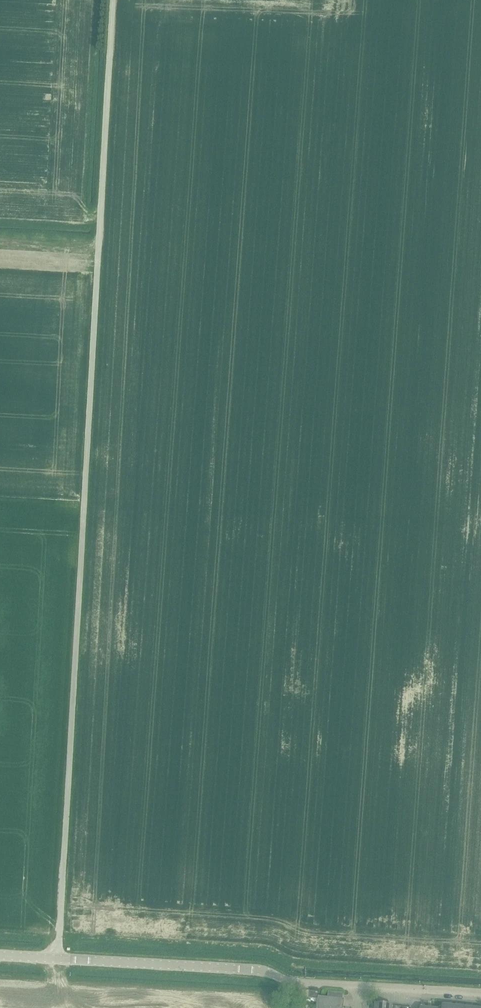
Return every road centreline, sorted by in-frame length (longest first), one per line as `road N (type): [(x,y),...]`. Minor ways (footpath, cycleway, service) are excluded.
road 1 (unclassified): [(0,955),(243,969),(360,987)]

